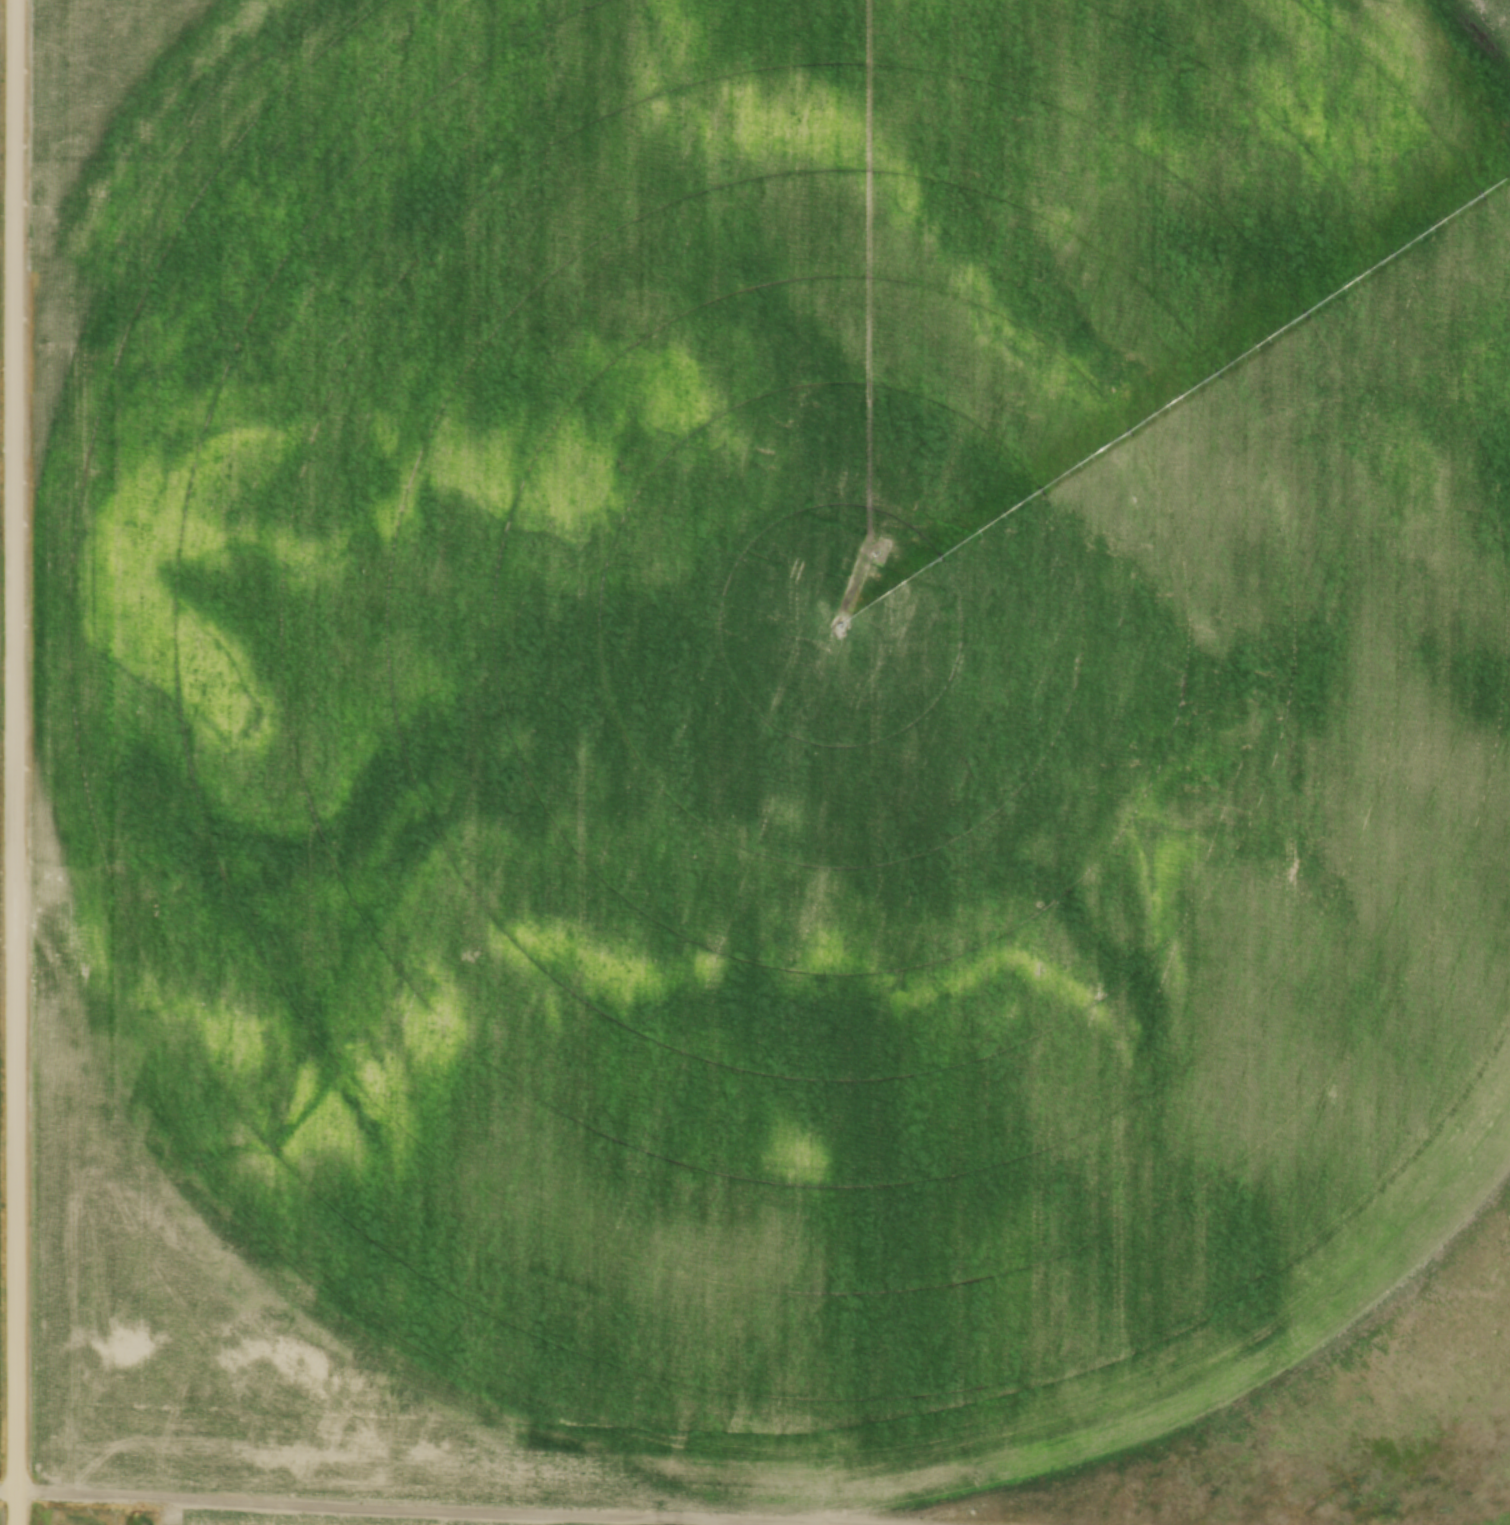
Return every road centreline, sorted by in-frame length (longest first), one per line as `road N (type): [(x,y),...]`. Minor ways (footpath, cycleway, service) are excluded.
road 1 (residential): [(14,1524),(13,0)]

